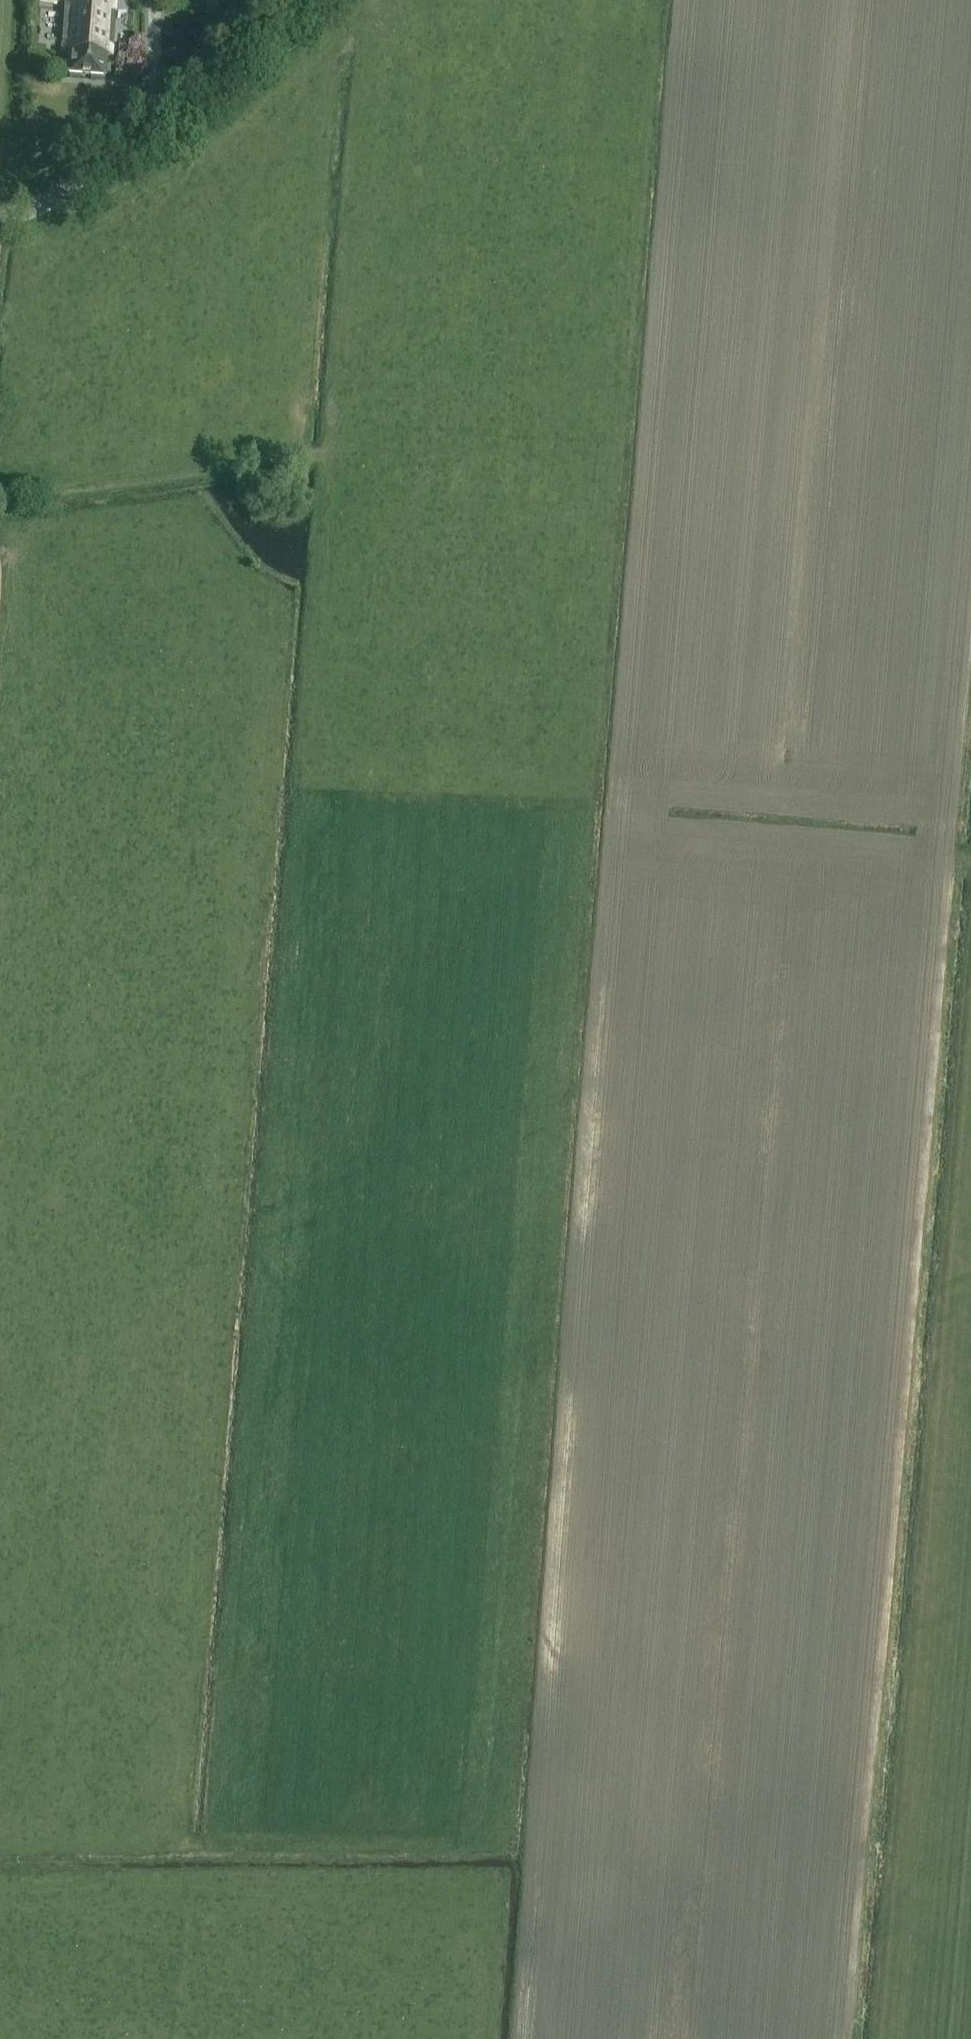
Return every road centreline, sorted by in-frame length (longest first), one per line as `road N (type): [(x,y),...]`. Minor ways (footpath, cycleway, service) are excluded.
road 1 (unclassified): [(0,216),(118,171),(311,0)]

